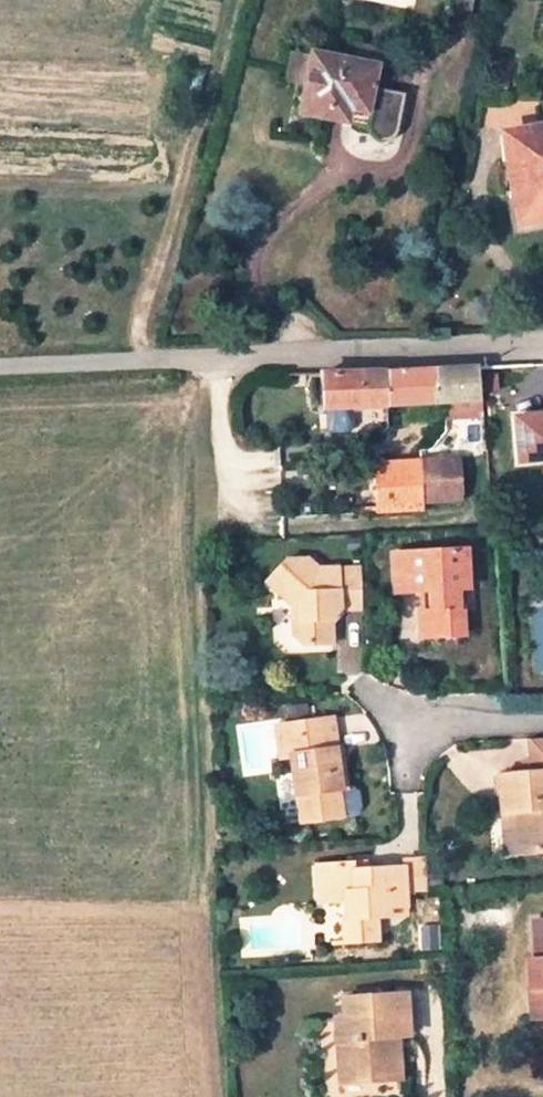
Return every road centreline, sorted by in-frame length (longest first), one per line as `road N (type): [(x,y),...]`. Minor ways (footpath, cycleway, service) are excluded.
road 1 (unclassified): [(542,348),(0,369)]

